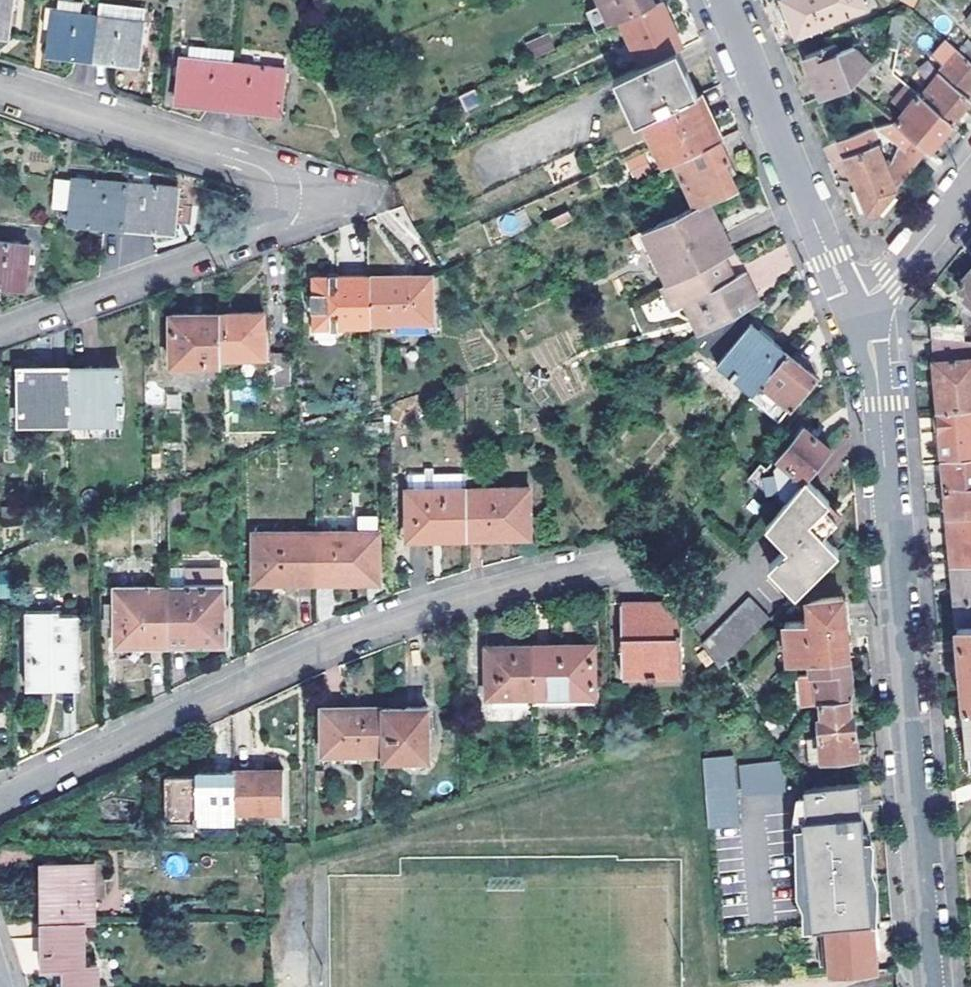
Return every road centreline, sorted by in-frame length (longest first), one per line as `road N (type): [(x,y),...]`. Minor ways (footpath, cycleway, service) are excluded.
road 1 (residential): [(0,798),(369,629),(508,583),(643,555)]
road 2 (residential): [(933,986),(879,366),(858,313)]
road 3 (residential): [(858,313),(722,0)]
road 4 (residential): [(0,326),(246,236),(271,218),(277,194)]
road 5 (residential): [(0,87),(262,168),(277,194)]
road 6 (residential): [(858,313),(970,182)]

